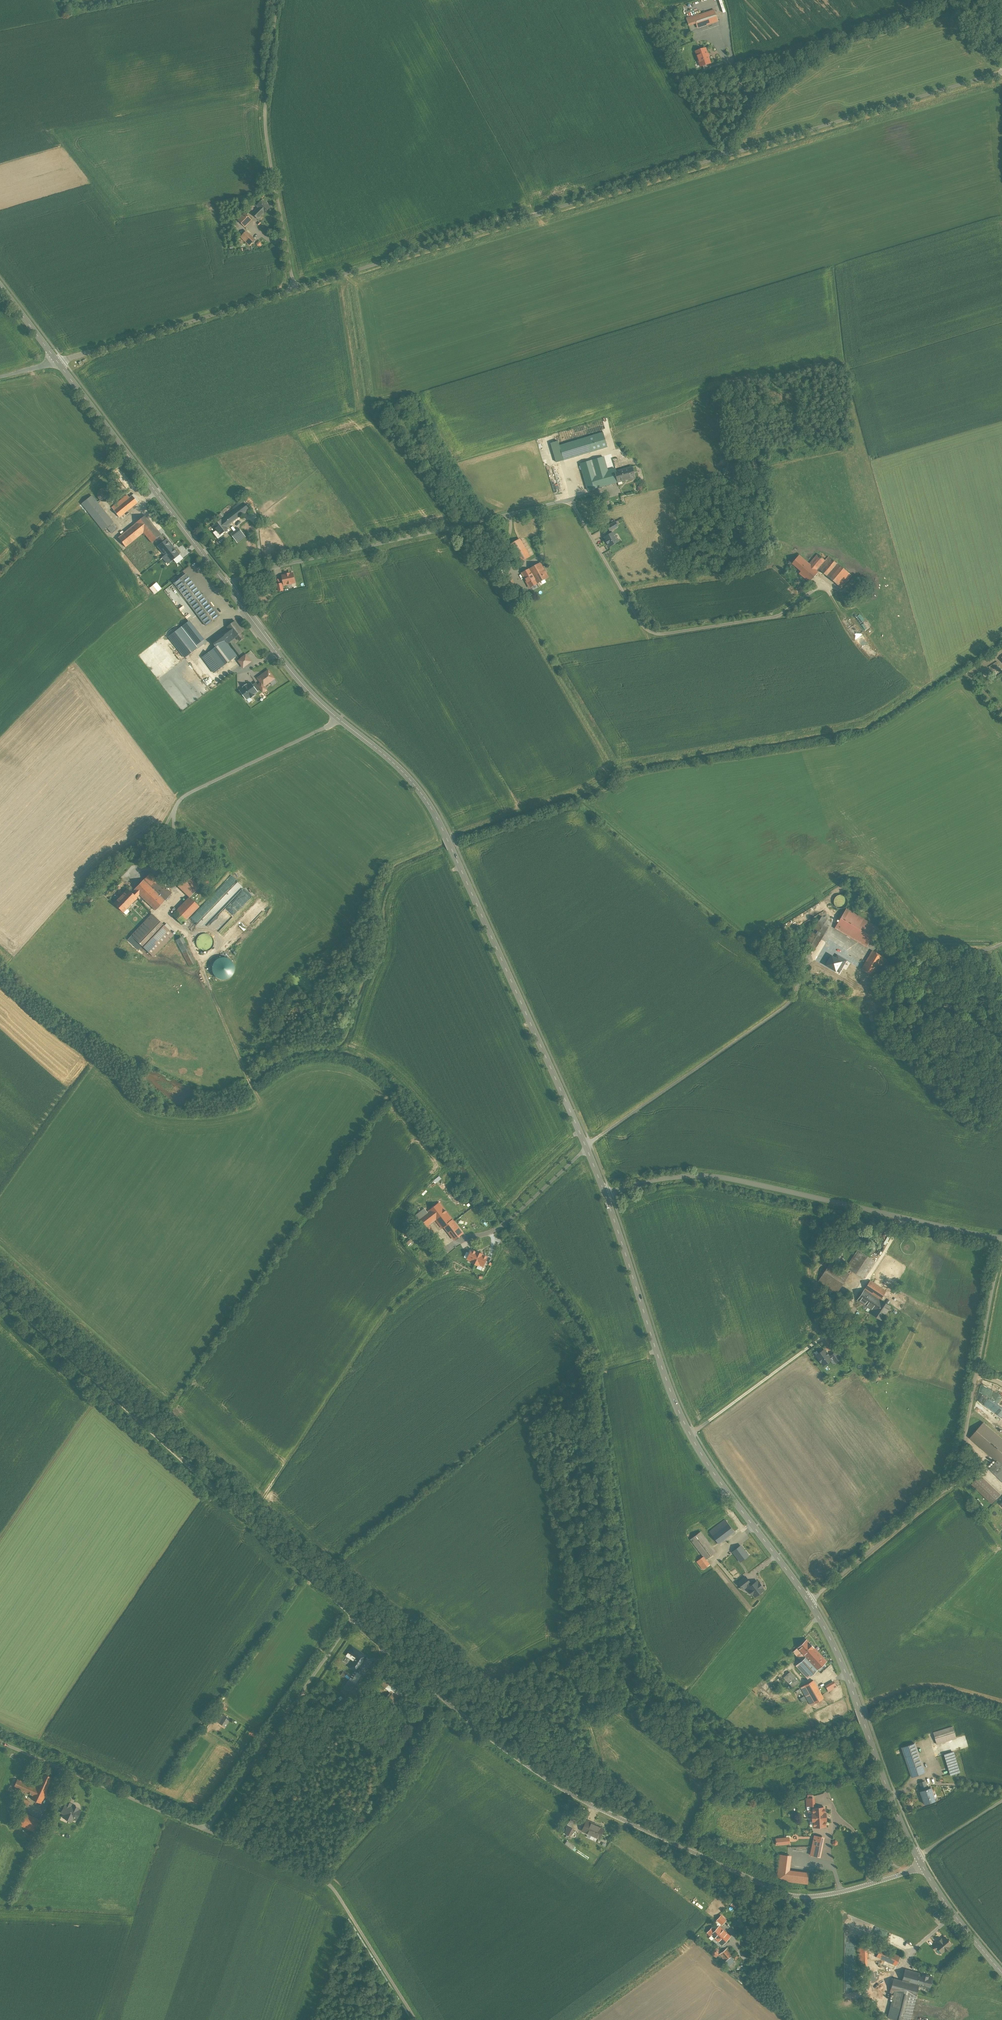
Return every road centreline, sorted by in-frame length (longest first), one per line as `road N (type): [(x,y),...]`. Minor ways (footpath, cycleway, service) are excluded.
road 1 (unclassified): [(1001,73),(294,290)]
road 2 (secondary): [(227,586),(301,682),(406,776),(434,813),(605,1195)]
road 3 (unclassified): [(227,586),(262,570),(563,502),(650,633),(776,616),(813,590)]
road 4 (residential): [(354,1617),(455,1710),(555,1784),(783,1894),(838,1893),(922,1866)]
road 5 (residential): [(0,1293),(354,1617)]
road 6 (unclassified): [(1001,1258),(958,1475),(809,1602)]
road 7 (unclassified): [(605,1195),(712,1176),(1001,1238)]
road 8 (track): [(247,1520),(382,1318),(442,1259)]
road 9 (unclassified): [(207,1831),(325,1881),(416,2019)]
road 10 (unclassified): [(294,290),(265,119),(277,0)]
road 11 (secondary): [(58,363),(227,586)]
road 12 (unclassified): [(207,1831),(354,1617)]
road 13 (secondary): [(605,1195),(690,1434)]
road 14 (unclassified): [(294,290),(58,363)]
road 15 (unclassified): [(0,1742),(207,1831)]
road 16 (secondary): [(690,1434),(809,1602)]
road 17 (track): [(601,1809),(604,1784),(564,1620)]
road 18 (unclassified): [(690,1434),(823,1336)]
road 19 (track): [(185,934),(251,1085)]
road 20 (secondary): [(864,1723),(917,1857)]
road 21 (secondary): [(922,1866),(1001,1973)]
road 22 (unclassified): [(1001,944),(987,951),(878,947)]

